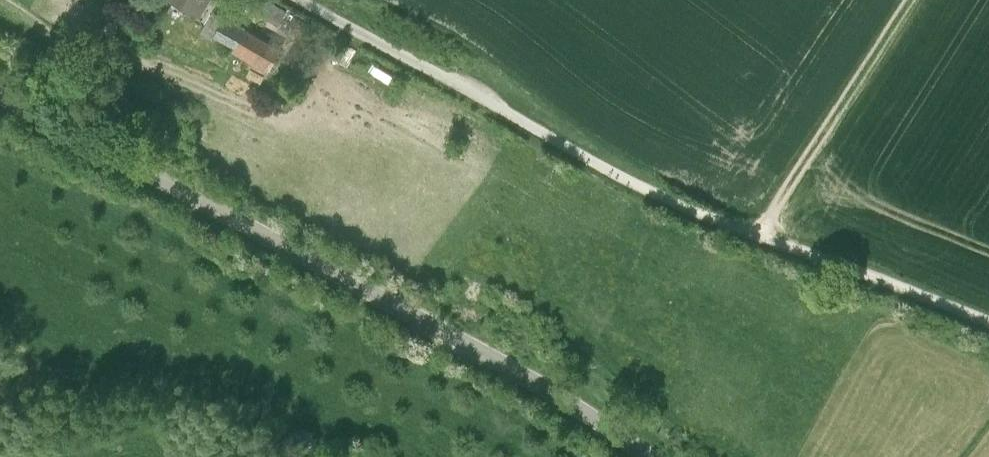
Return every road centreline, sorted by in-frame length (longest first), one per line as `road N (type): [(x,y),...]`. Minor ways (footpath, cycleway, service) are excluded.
road 1 (unclassified): [(655,456),(524,371),(0,92)]
road 2 (unclassified): [(988,315),(620,164),(339,0)]
road 3 (track): [(759,222),(902,0)]

